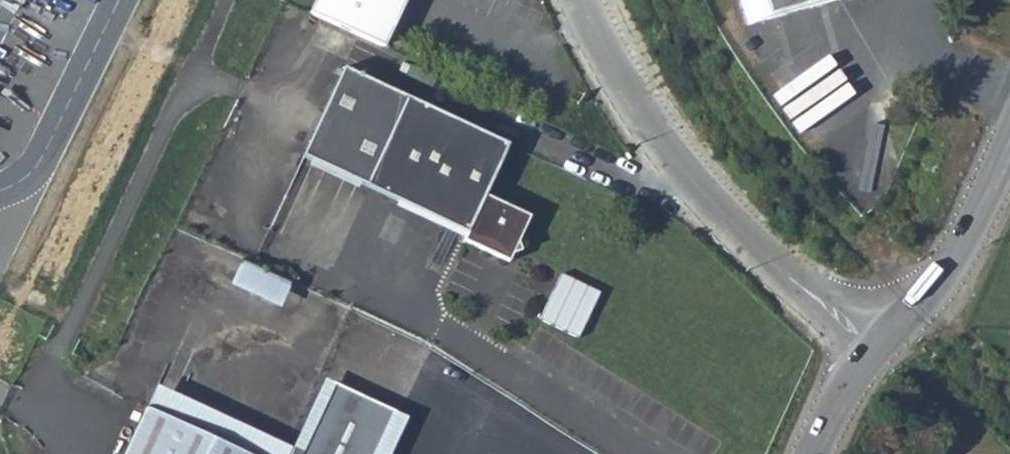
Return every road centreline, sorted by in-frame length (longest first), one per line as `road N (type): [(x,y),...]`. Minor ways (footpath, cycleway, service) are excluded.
road 1 (unclassified): [(581,0),(631,97),(708,200),(874,352)]
road 2 (secondary): [(1009,141),(960,249),(931,294),(874,352)]
road 3 (secondary): [(874,352),(810,453)]

